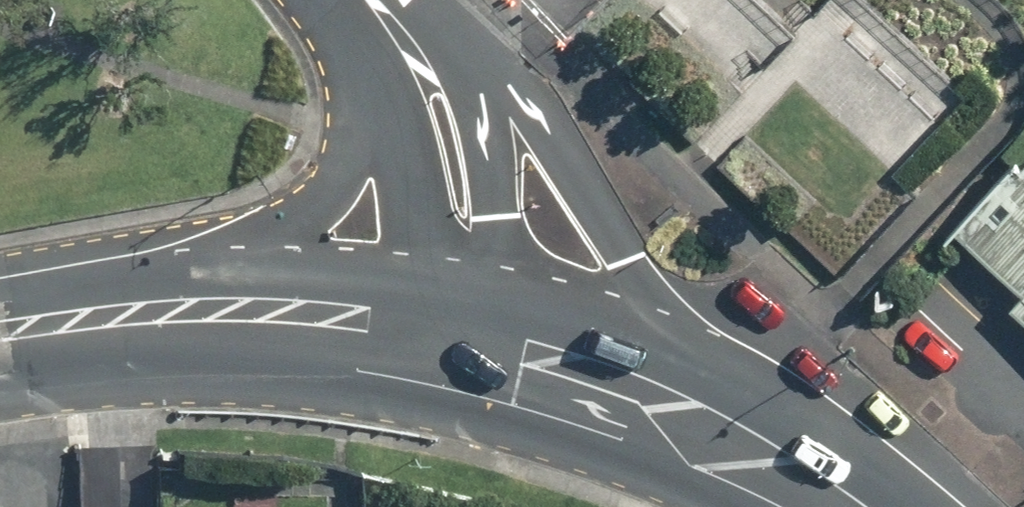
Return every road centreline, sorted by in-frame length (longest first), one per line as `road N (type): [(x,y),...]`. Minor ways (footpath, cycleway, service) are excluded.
road 1 (primary): [(383,0),(547,135),(686,347),(725,431)]
road 2 (primary): [(103,309),(276,225),(335,175),(375,87),(375,0)]
road 3 (tertiary): [(381,0),(435,56),(474,114),(488,160),(507,340)]
road 4 (tertiary): [(384,313),(412,137),(376,0)]
road 5 (primary): [(384,313),(103,309)]
road 6 (primary): [(507,340),(725,431)]
road 7 (primary): [(384,313),(507,340)]

